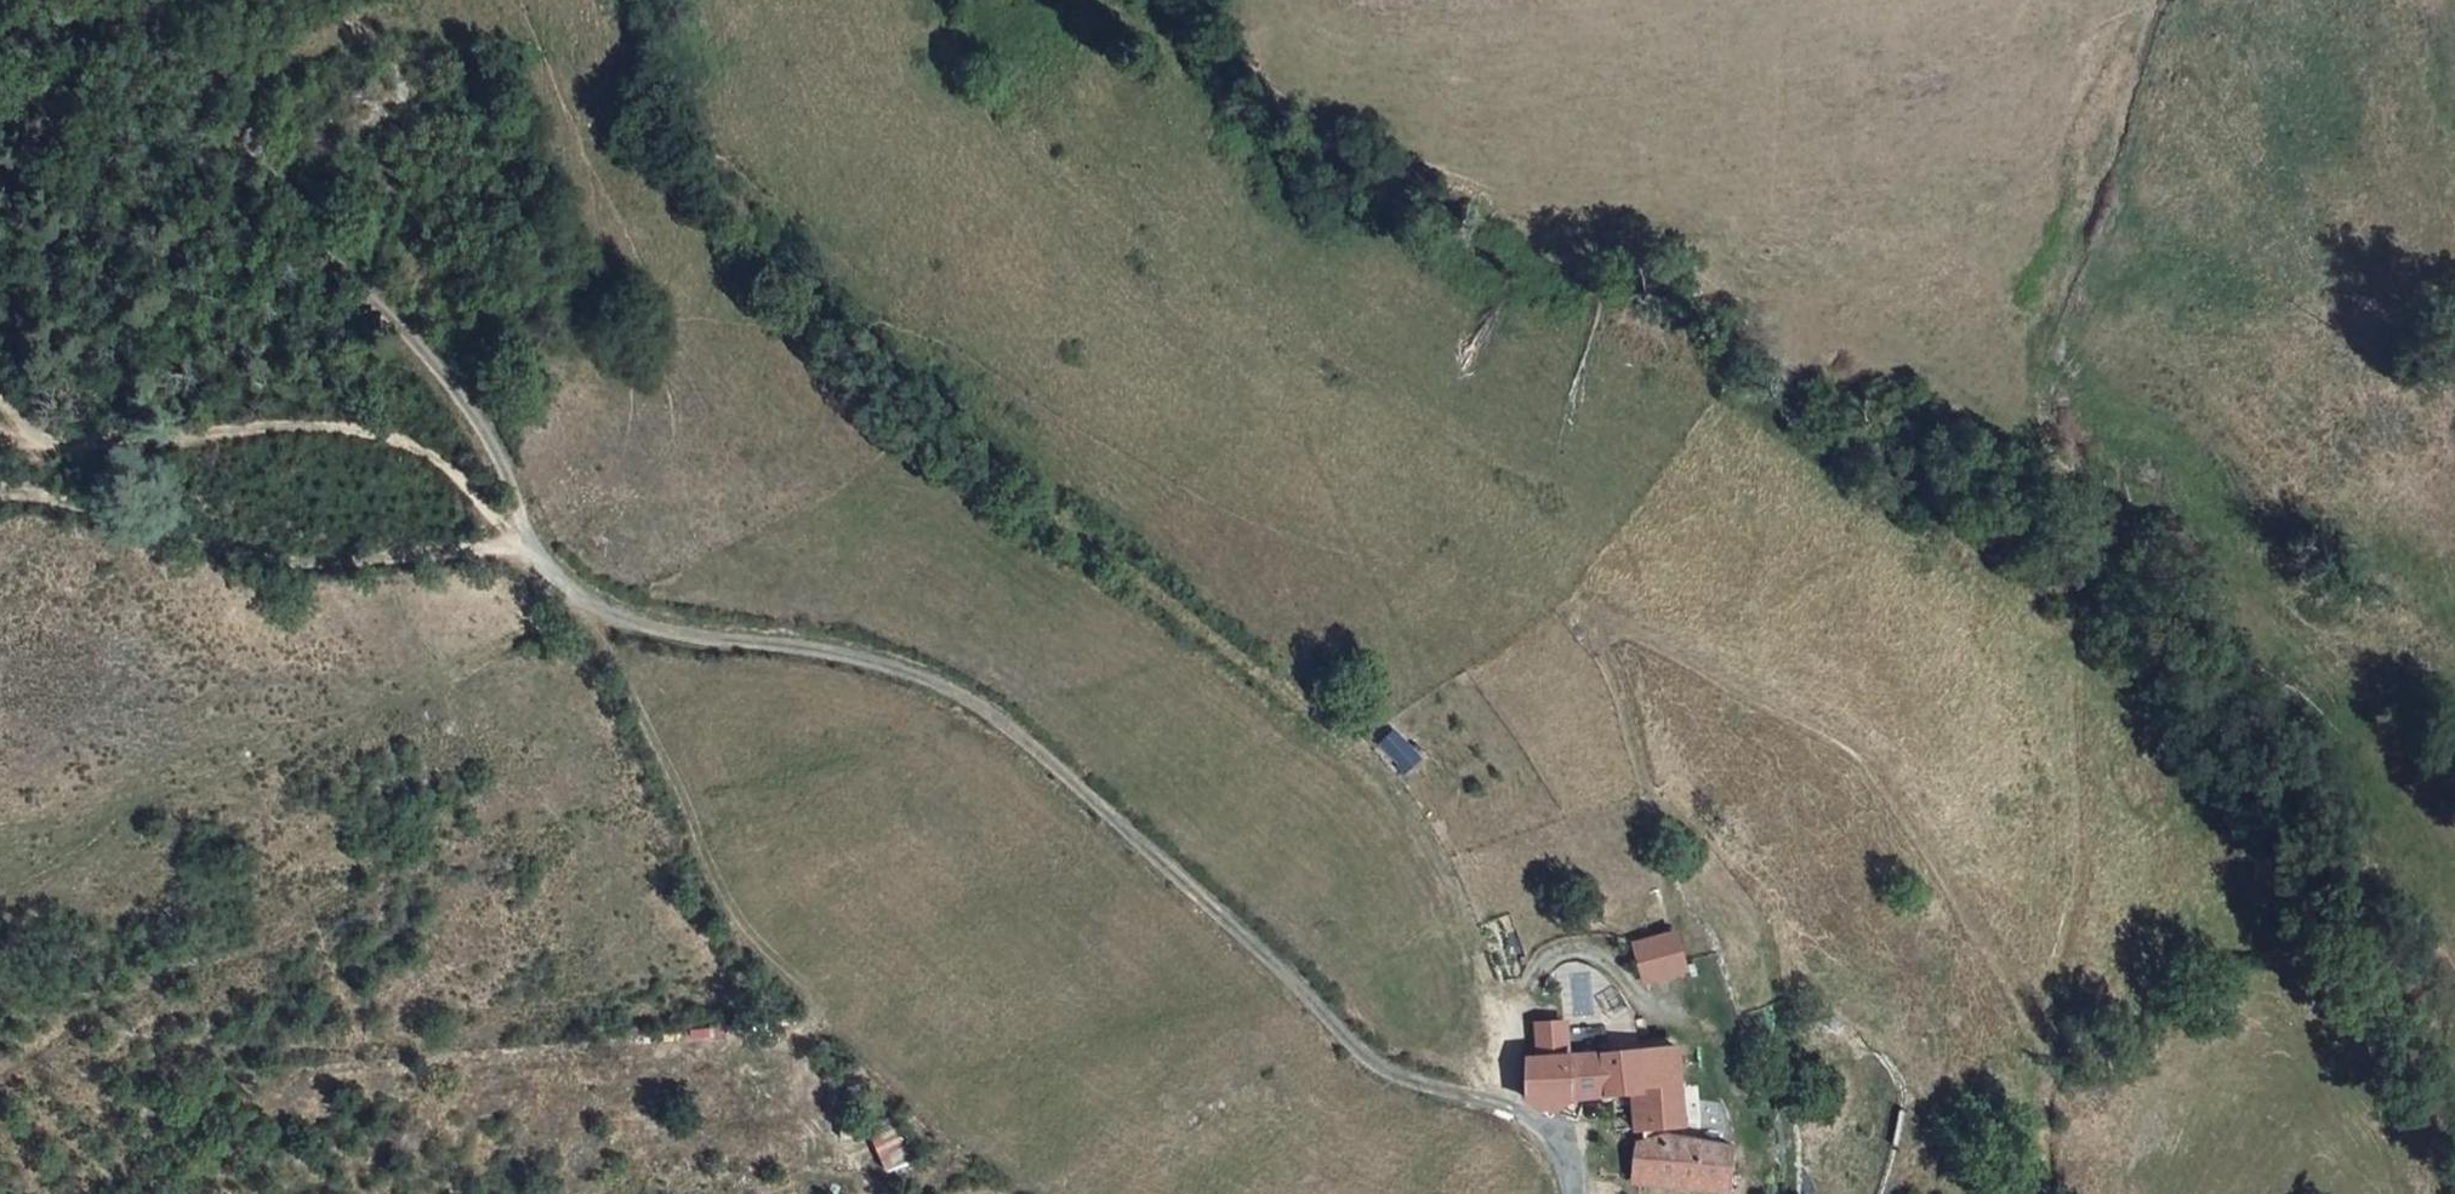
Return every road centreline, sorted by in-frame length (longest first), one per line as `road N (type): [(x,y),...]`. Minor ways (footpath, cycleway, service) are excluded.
road 1 (track): [(175,0),(211,74),(301,211),(454,384),(522,490),(520,548)]
road 2 (track): [(0,404),(30,431),(335,421),(437,452),(520,548)]
road 3 (track): [(0,496),(202,543),(343,561),(520,548)]

